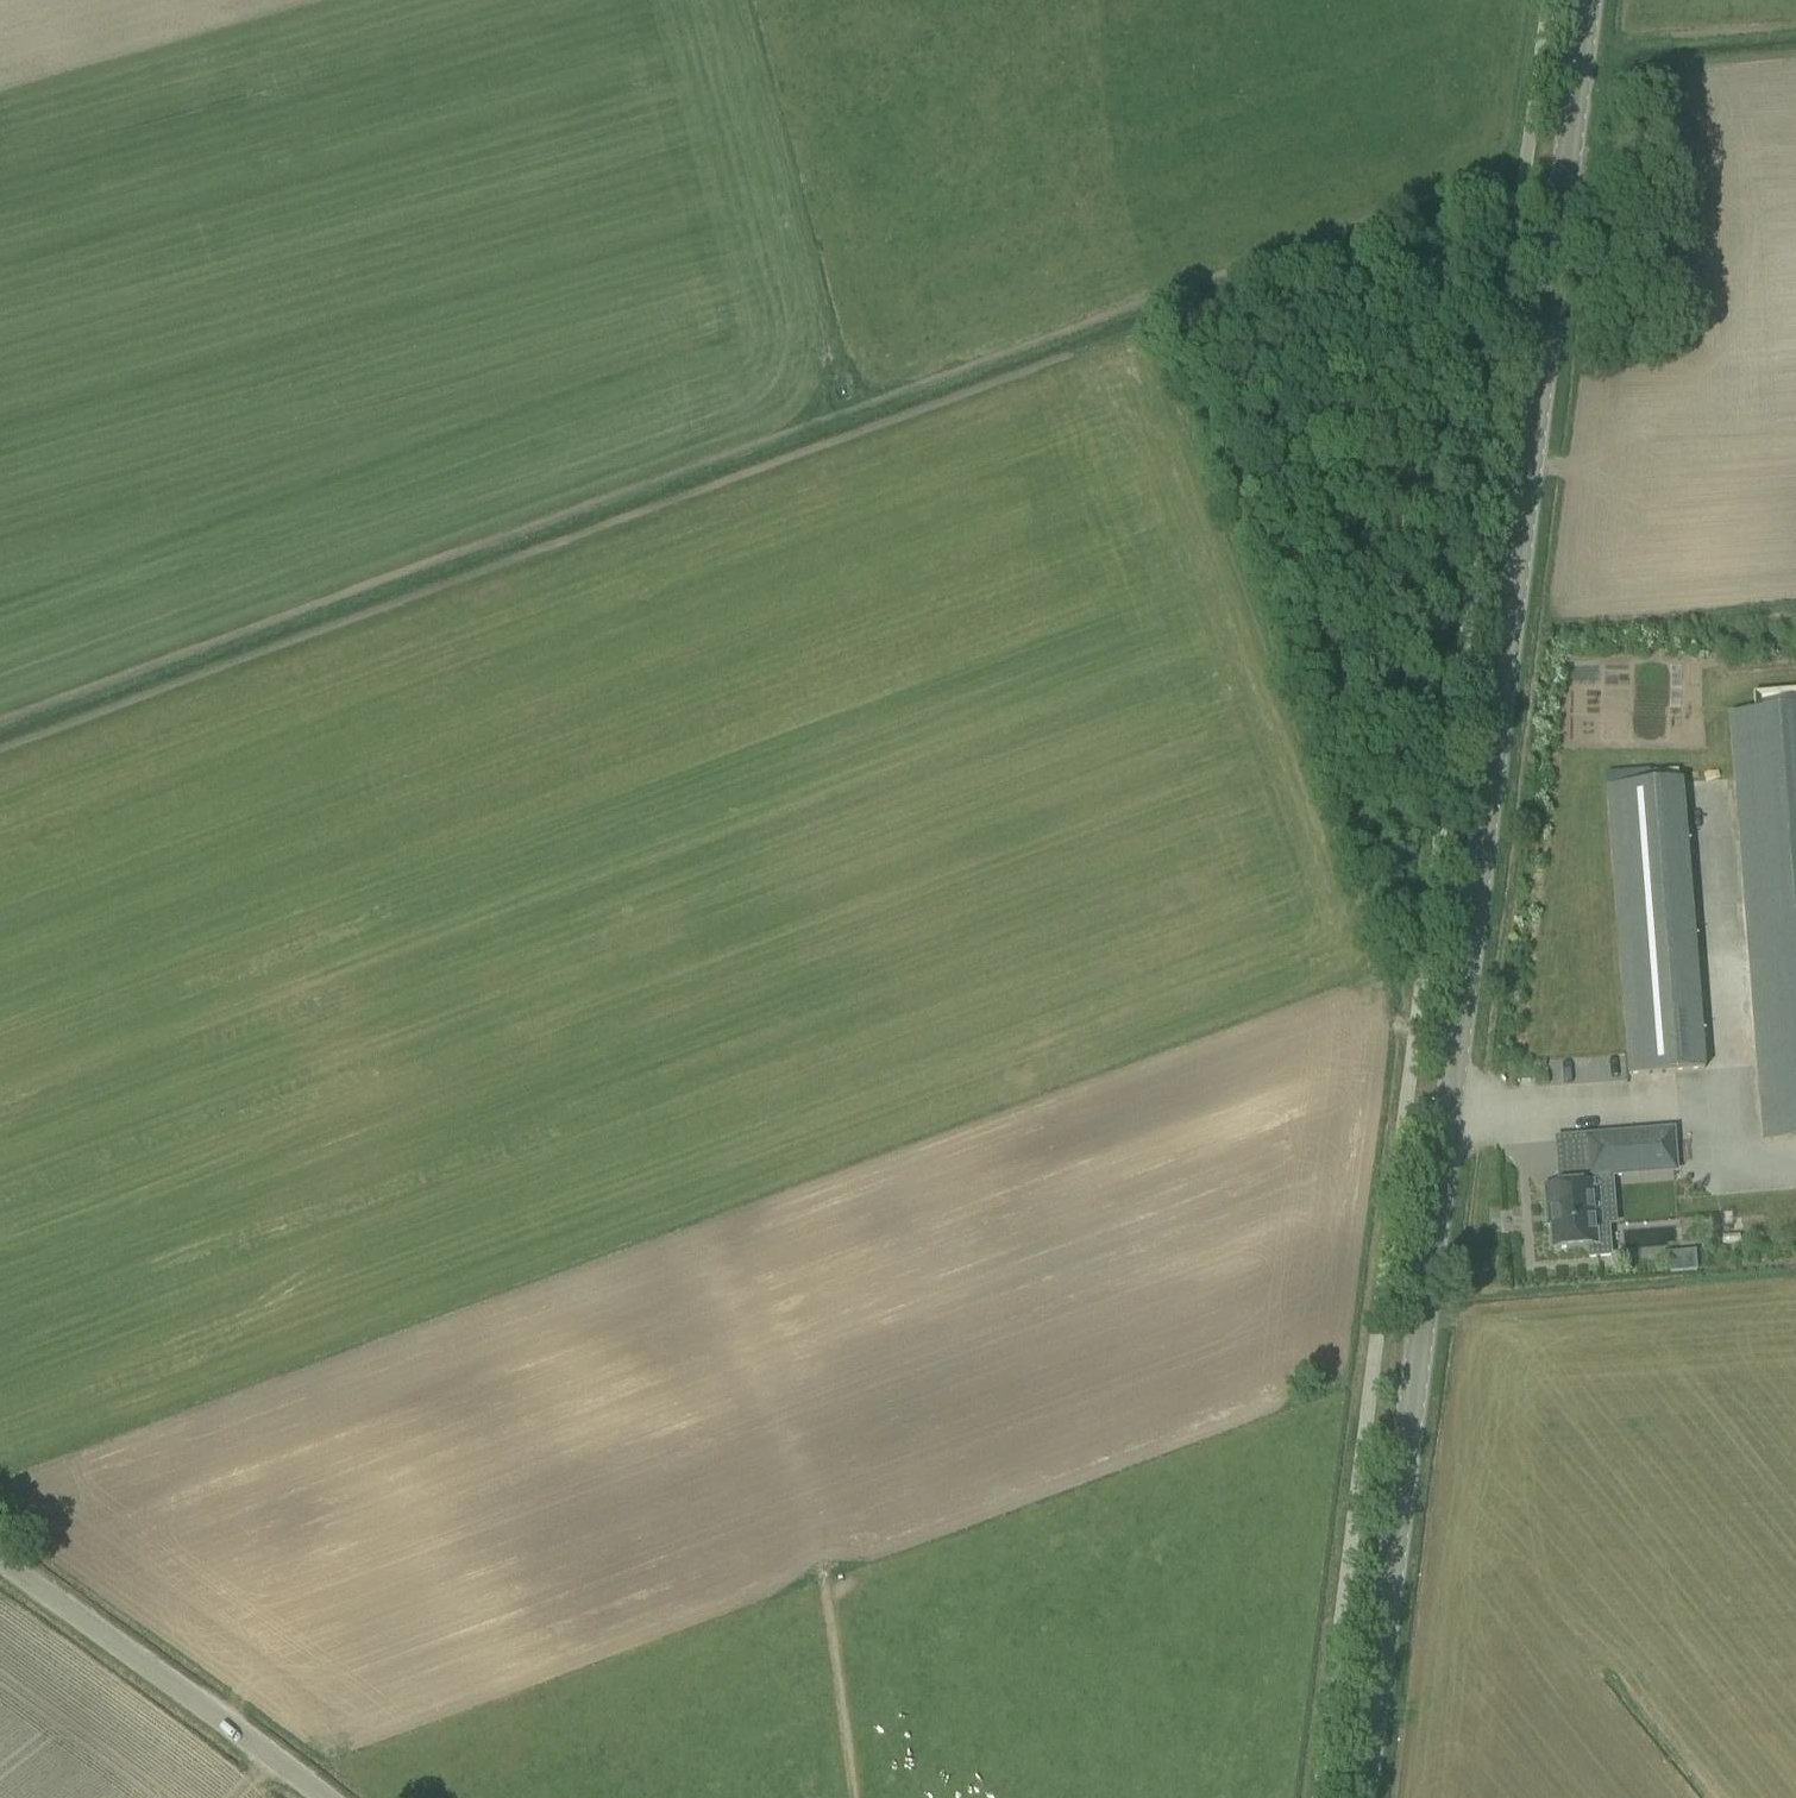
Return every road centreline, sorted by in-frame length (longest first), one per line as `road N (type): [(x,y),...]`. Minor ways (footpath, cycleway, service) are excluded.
road 1 (tertiary): [(1358,1797),(1591,0)]
road 2 (unclassified): [(322,1797),(0,1560)]

